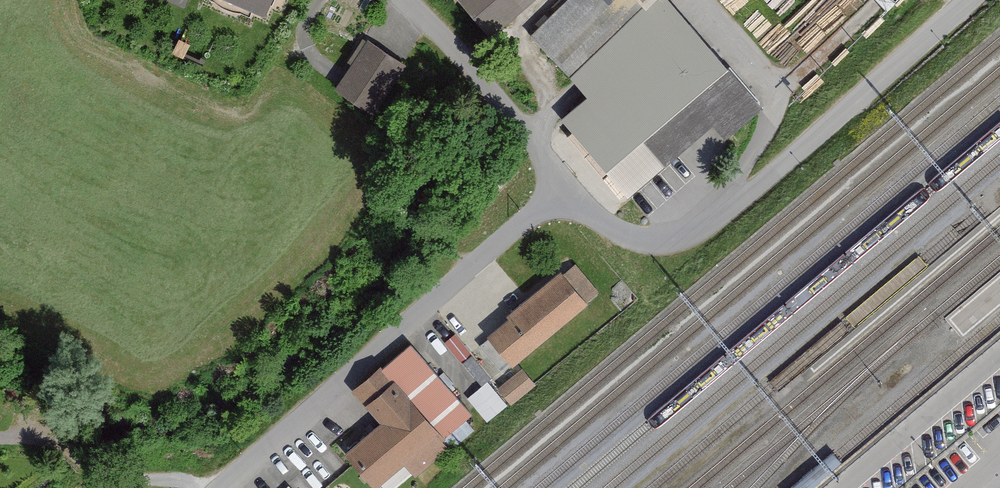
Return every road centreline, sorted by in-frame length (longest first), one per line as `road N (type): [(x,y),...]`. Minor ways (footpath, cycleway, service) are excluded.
road 1 (unclassified): [(567,185),(596,216),(636,238),(697,227),(753,190),(968,0)]
road 2 (unclassified): [(216,487),(567,185)]
road 3 (unclassified): [(405,0),(567,185)]
road 4 (track): [(0,440),(65,446),(95,471),(196,487)]

